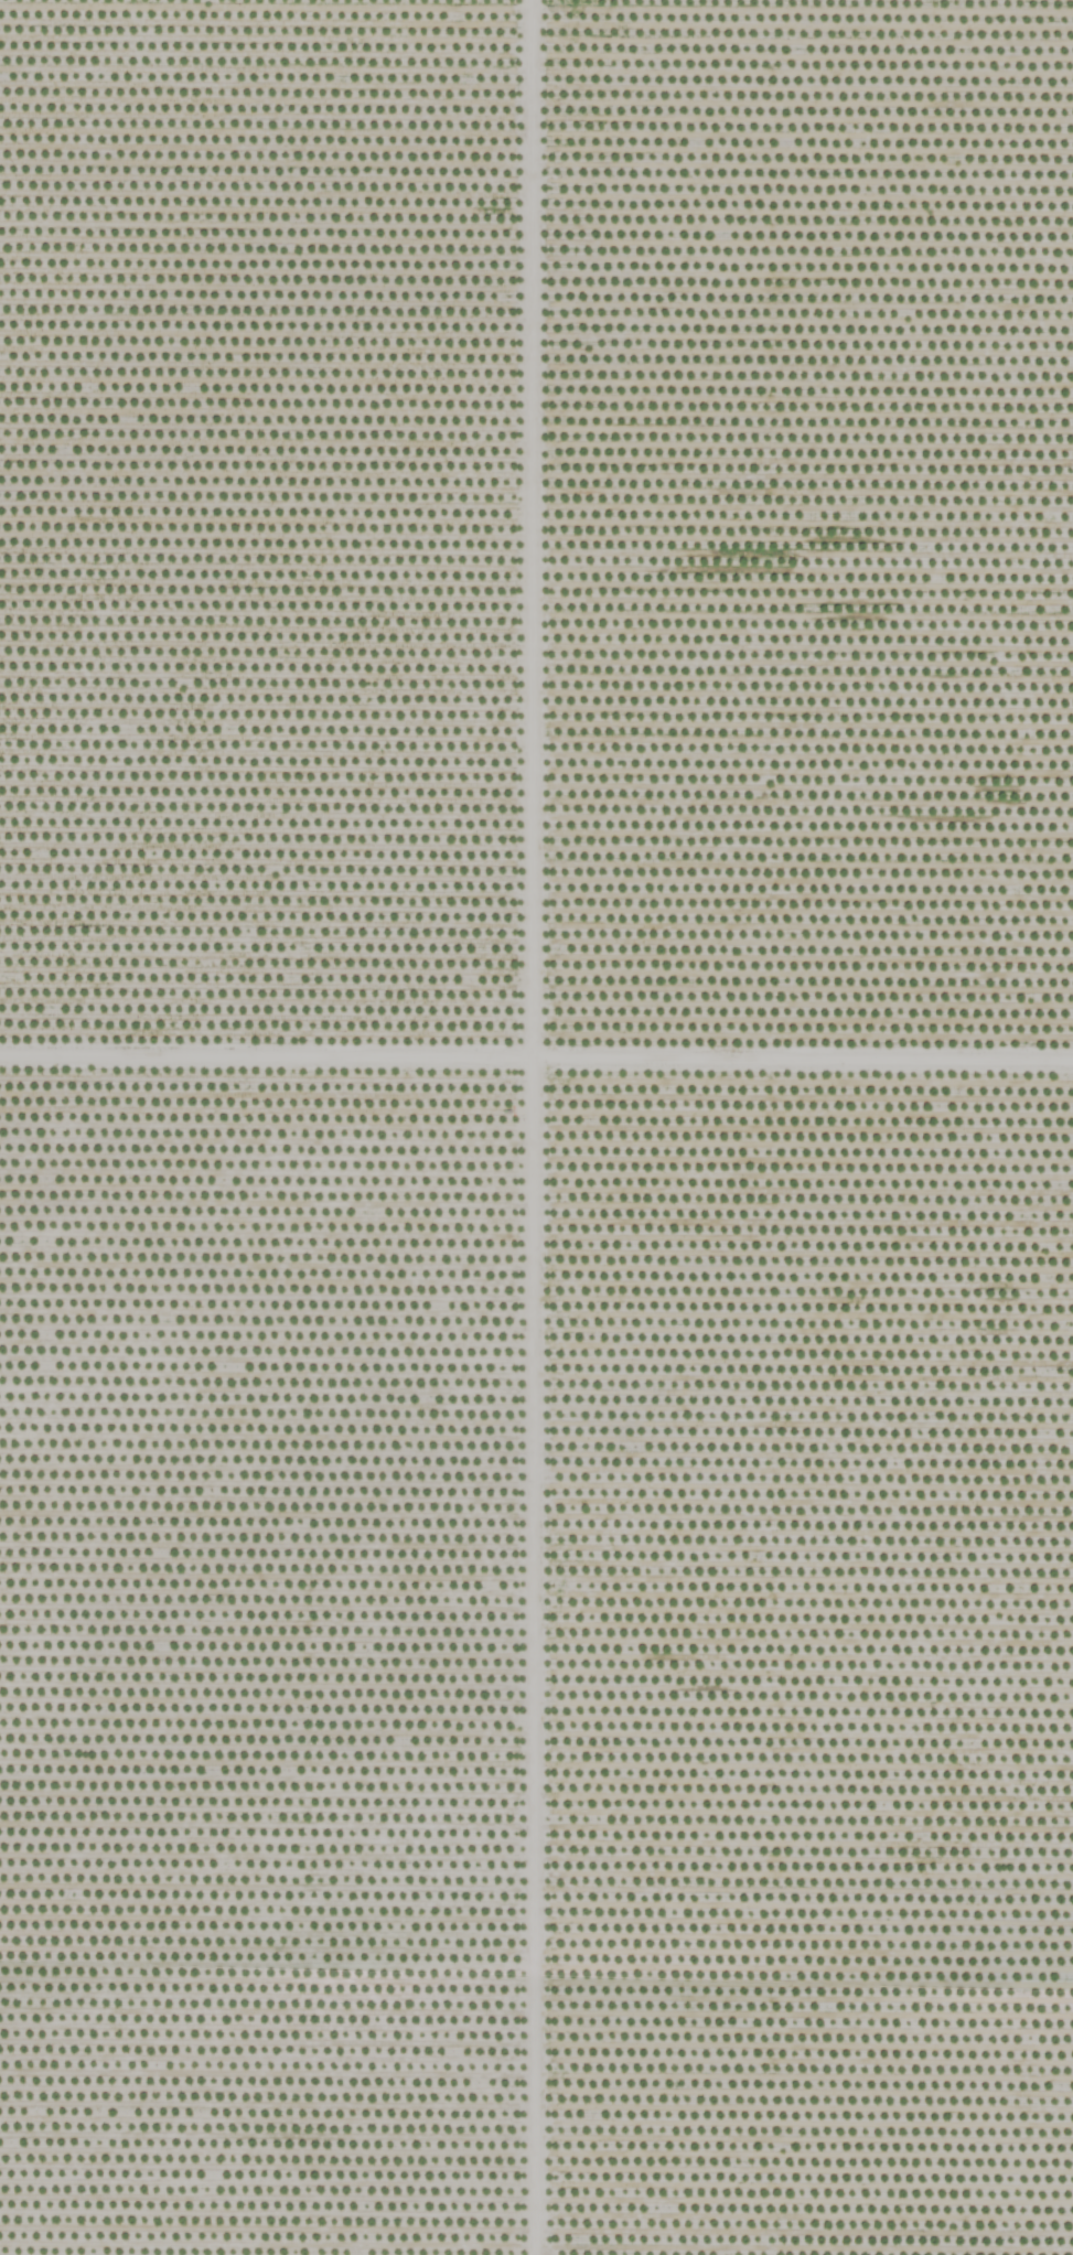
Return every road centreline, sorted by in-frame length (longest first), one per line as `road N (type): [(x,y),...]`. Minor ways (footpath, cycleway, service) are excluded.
road 1 (residential): [(0,54),(1072,68)]

